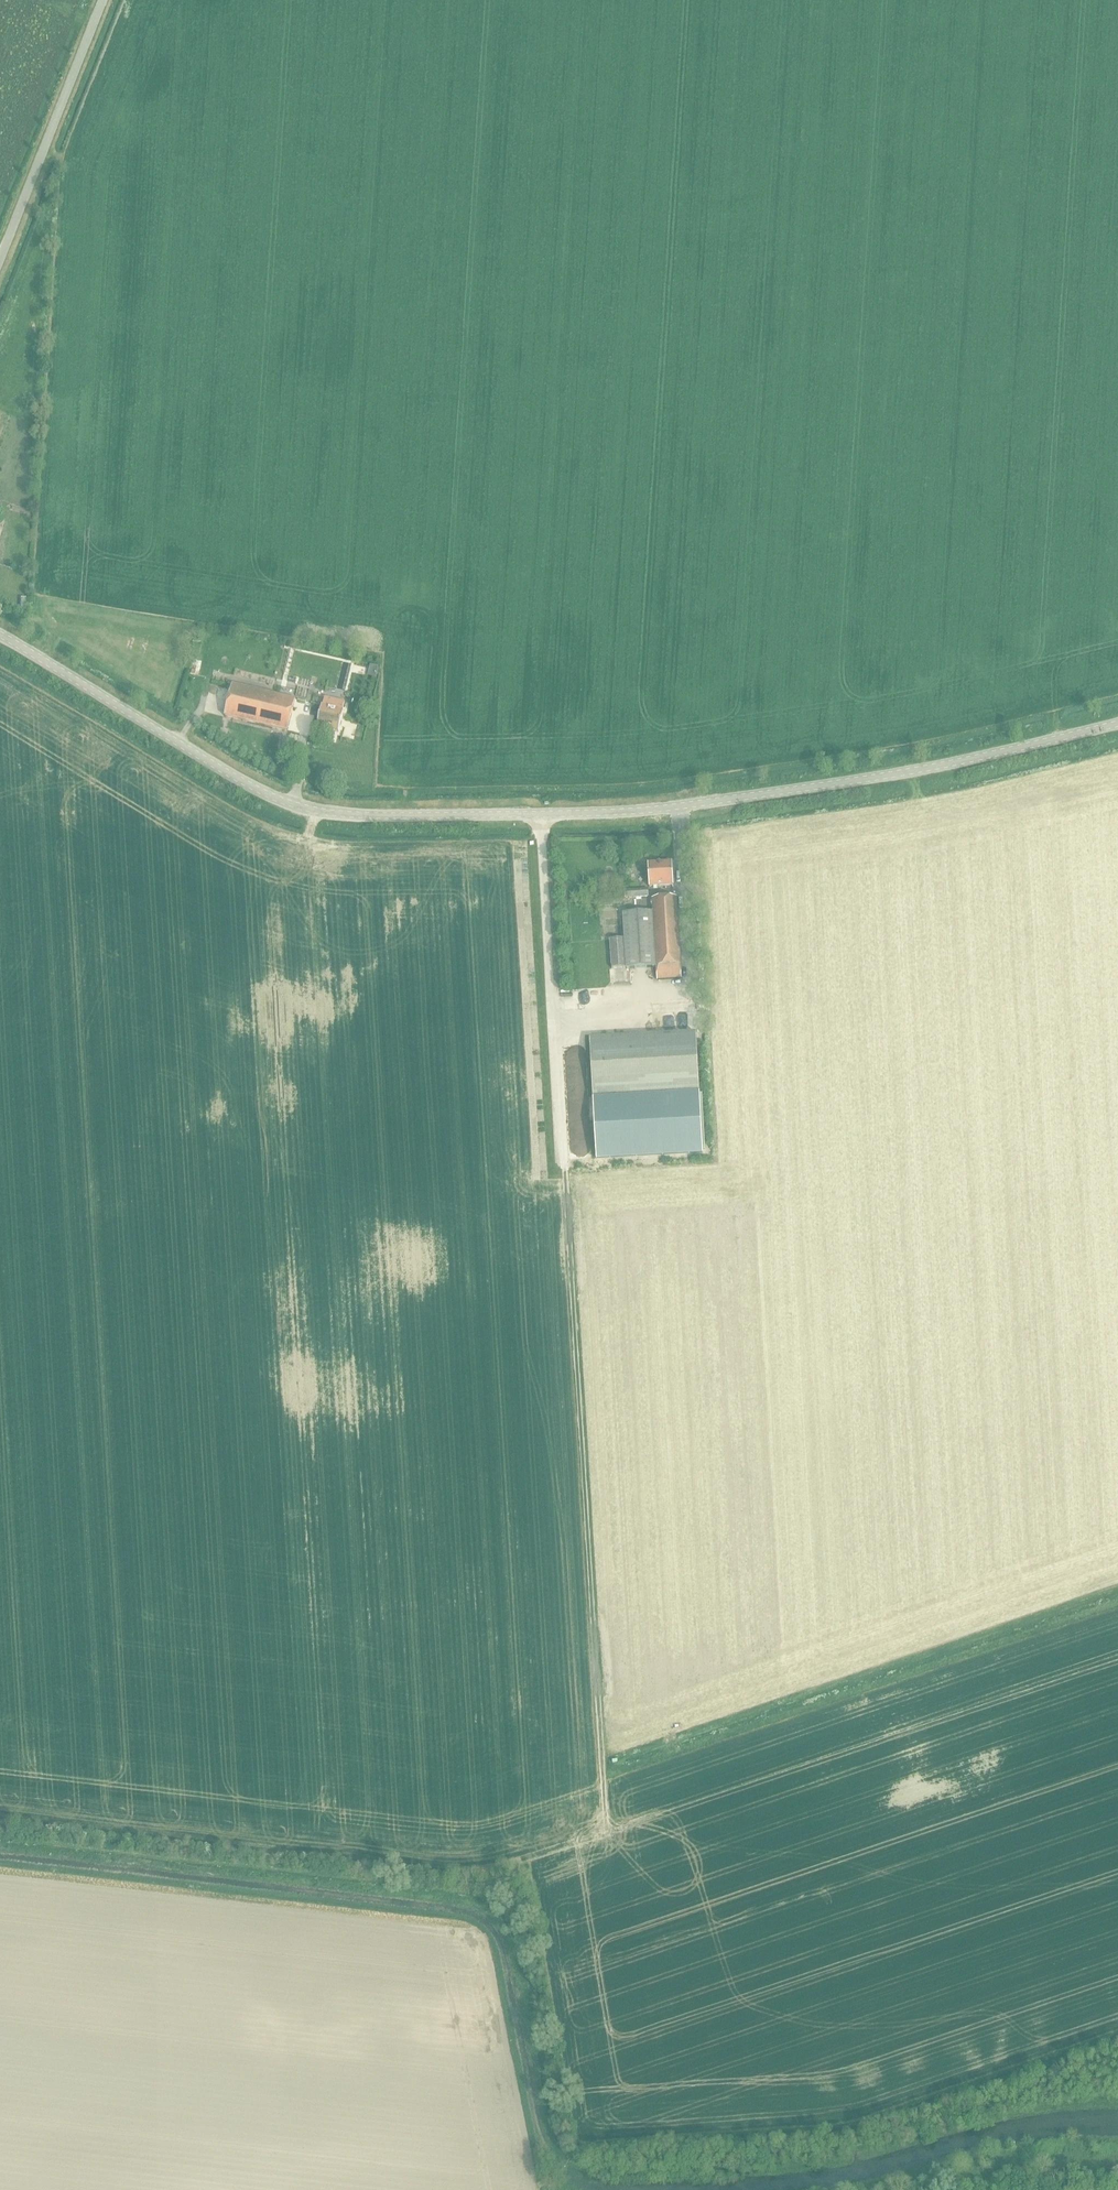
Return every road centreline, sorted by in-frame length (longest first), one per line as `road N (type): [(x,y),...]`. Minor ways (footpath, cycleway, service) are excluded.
road 1 (tertiary): [(0,634),(251,786),(345,814),(679,806),(913,771),(1117,723)]
road 2 (track): [(564,1172),(607,1836)]
road 3 (unclassified): [(0,275),(108,0)]

